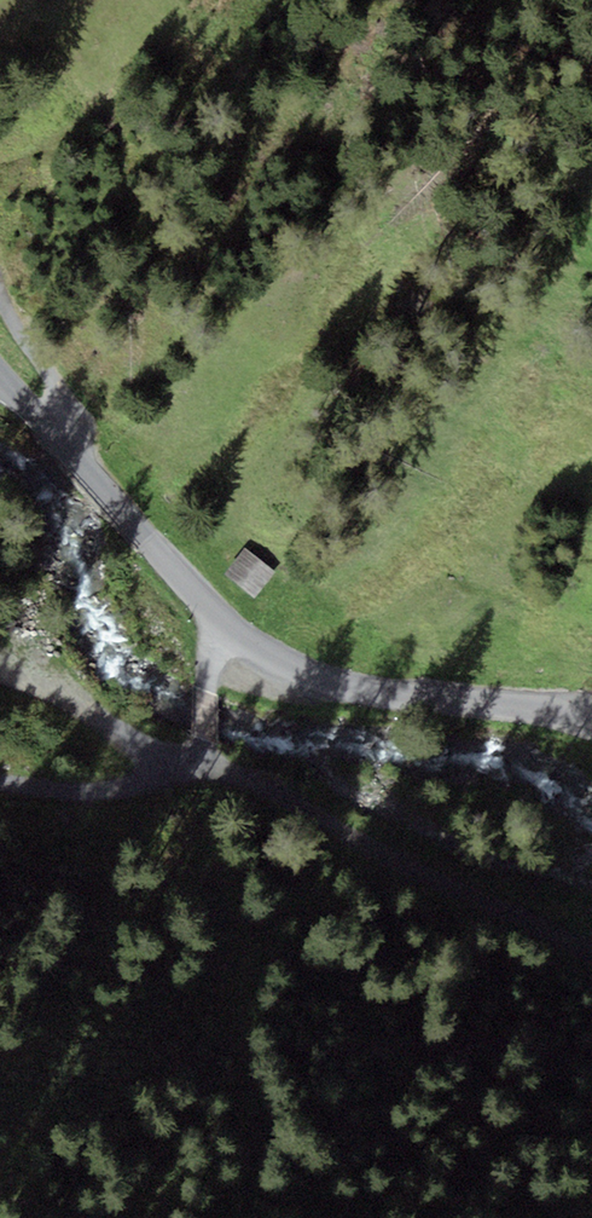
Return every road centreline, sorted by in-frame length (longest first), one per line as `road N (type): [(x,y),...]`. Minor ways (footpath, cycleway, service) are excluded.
road 1 (tertiary): [(0,374),(230,632),(312,678),(591,720)]
road 2 (track): [(201,757),(301,802),(394,861),(591,952)]
road 3 (track): [(0,678),(201,757)]
road 4 (track): [(0,786),(59,794),(201,757)]
road 5 (track): [(46,425),(36,355),(0,292)]
road 6 (track): [(201,757),(230,632)]

